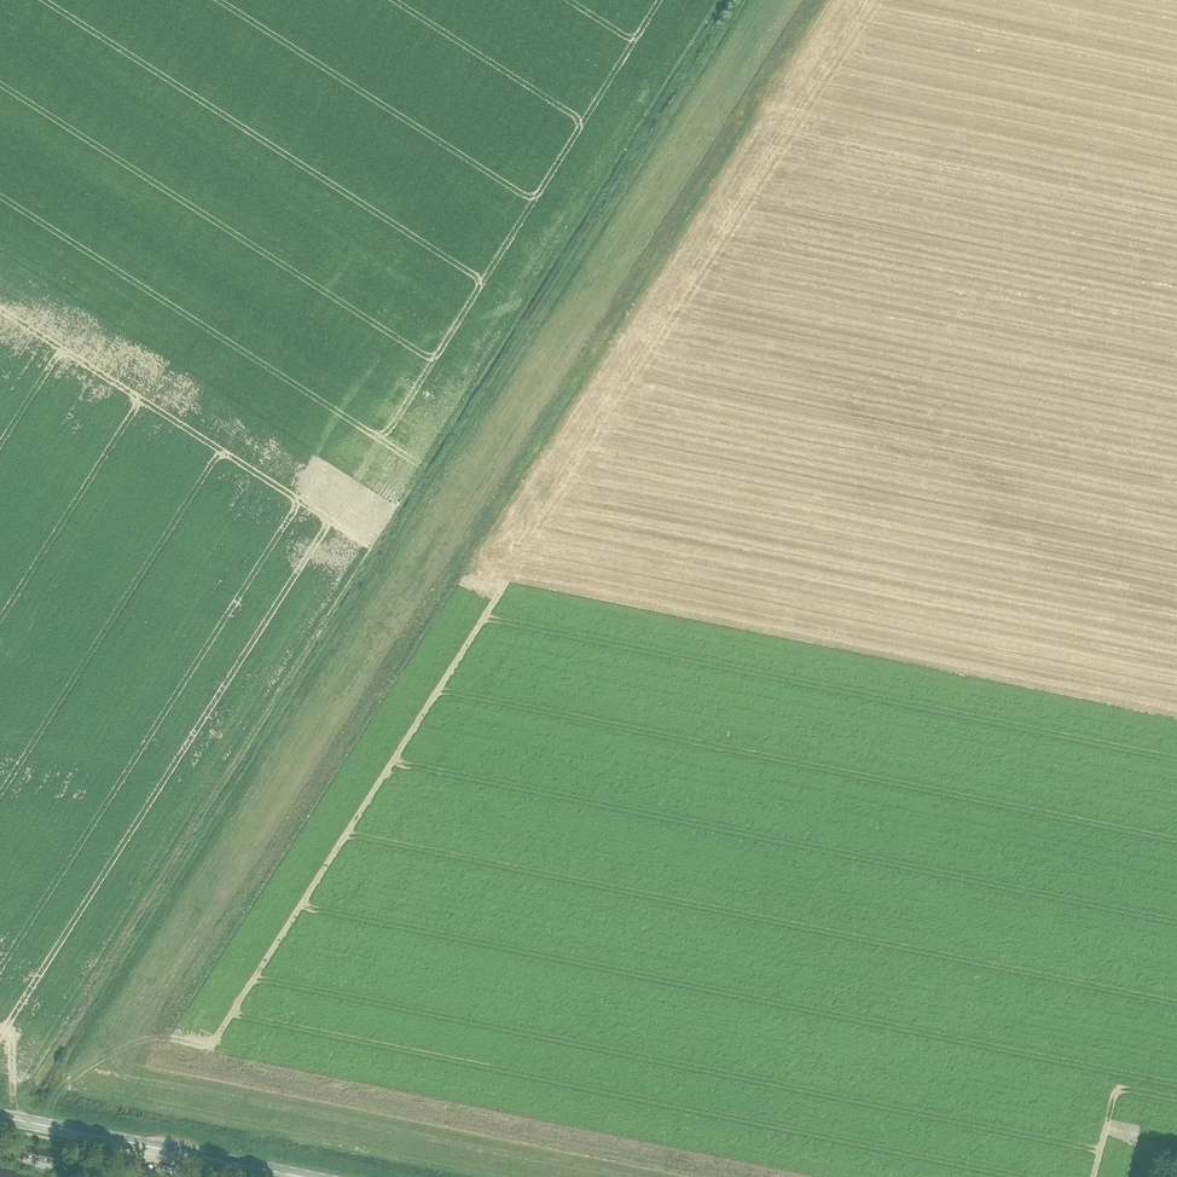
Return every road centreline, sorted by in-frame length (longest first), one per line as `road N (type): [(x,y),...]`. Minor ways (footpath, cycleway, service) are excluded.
road 1 (tertiary): [(290,1176),(0,1118)]

